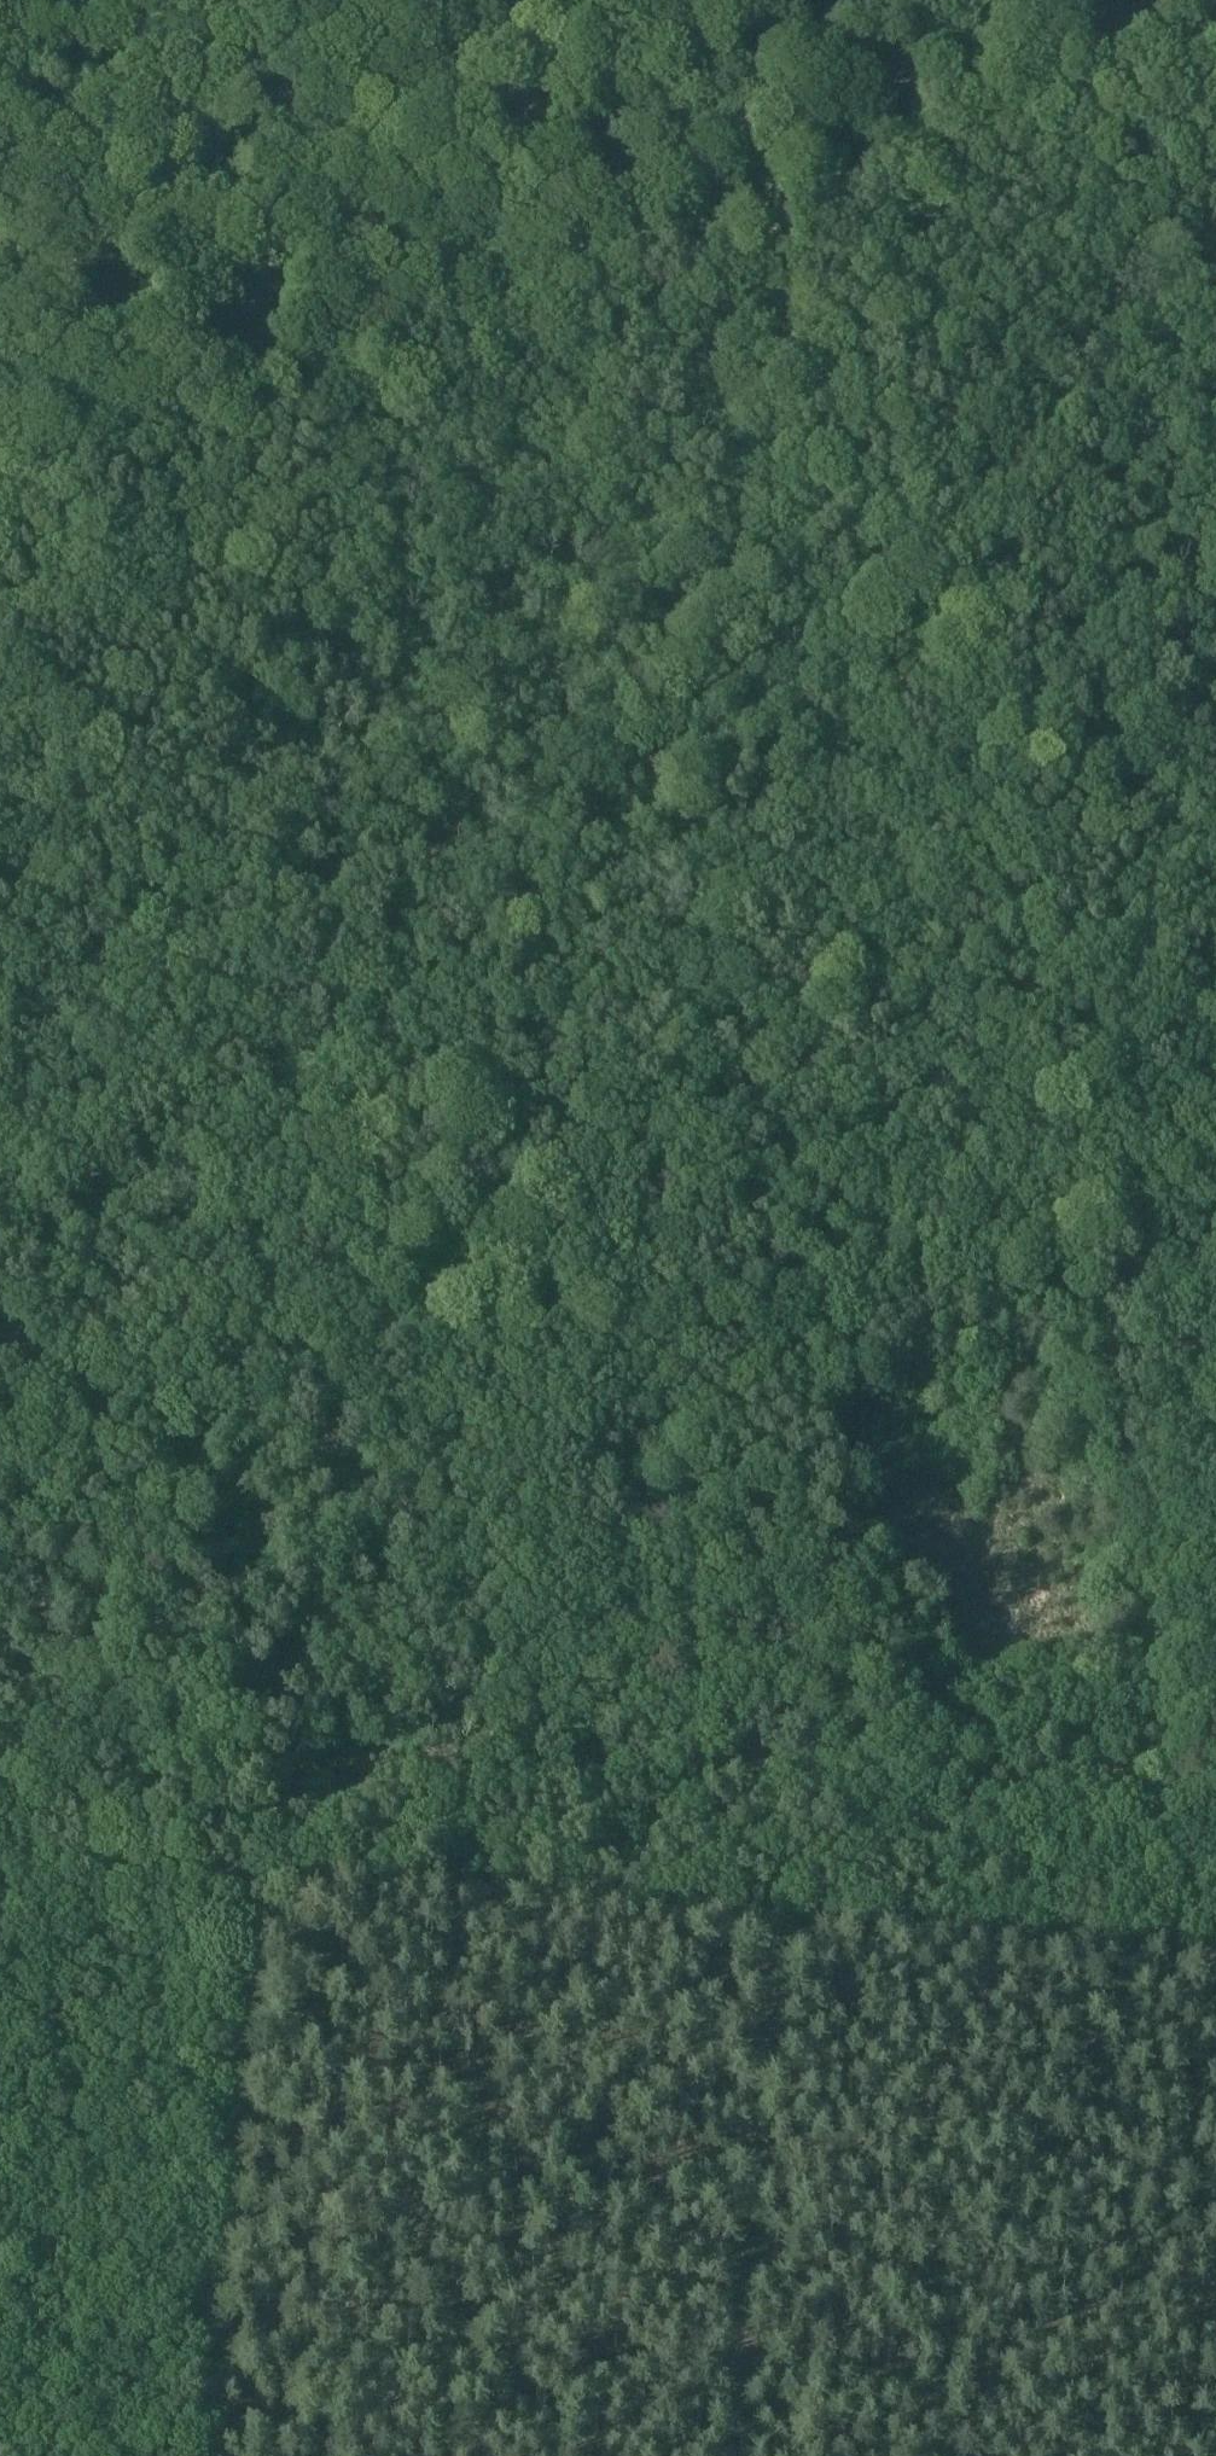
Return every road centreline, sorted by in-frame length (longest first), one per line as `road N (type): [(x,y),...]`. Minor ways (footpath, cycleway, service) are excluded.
road 1 (track): [(0,497),(762,225)]
road 2 (track): [(762,225),(687,0)]

